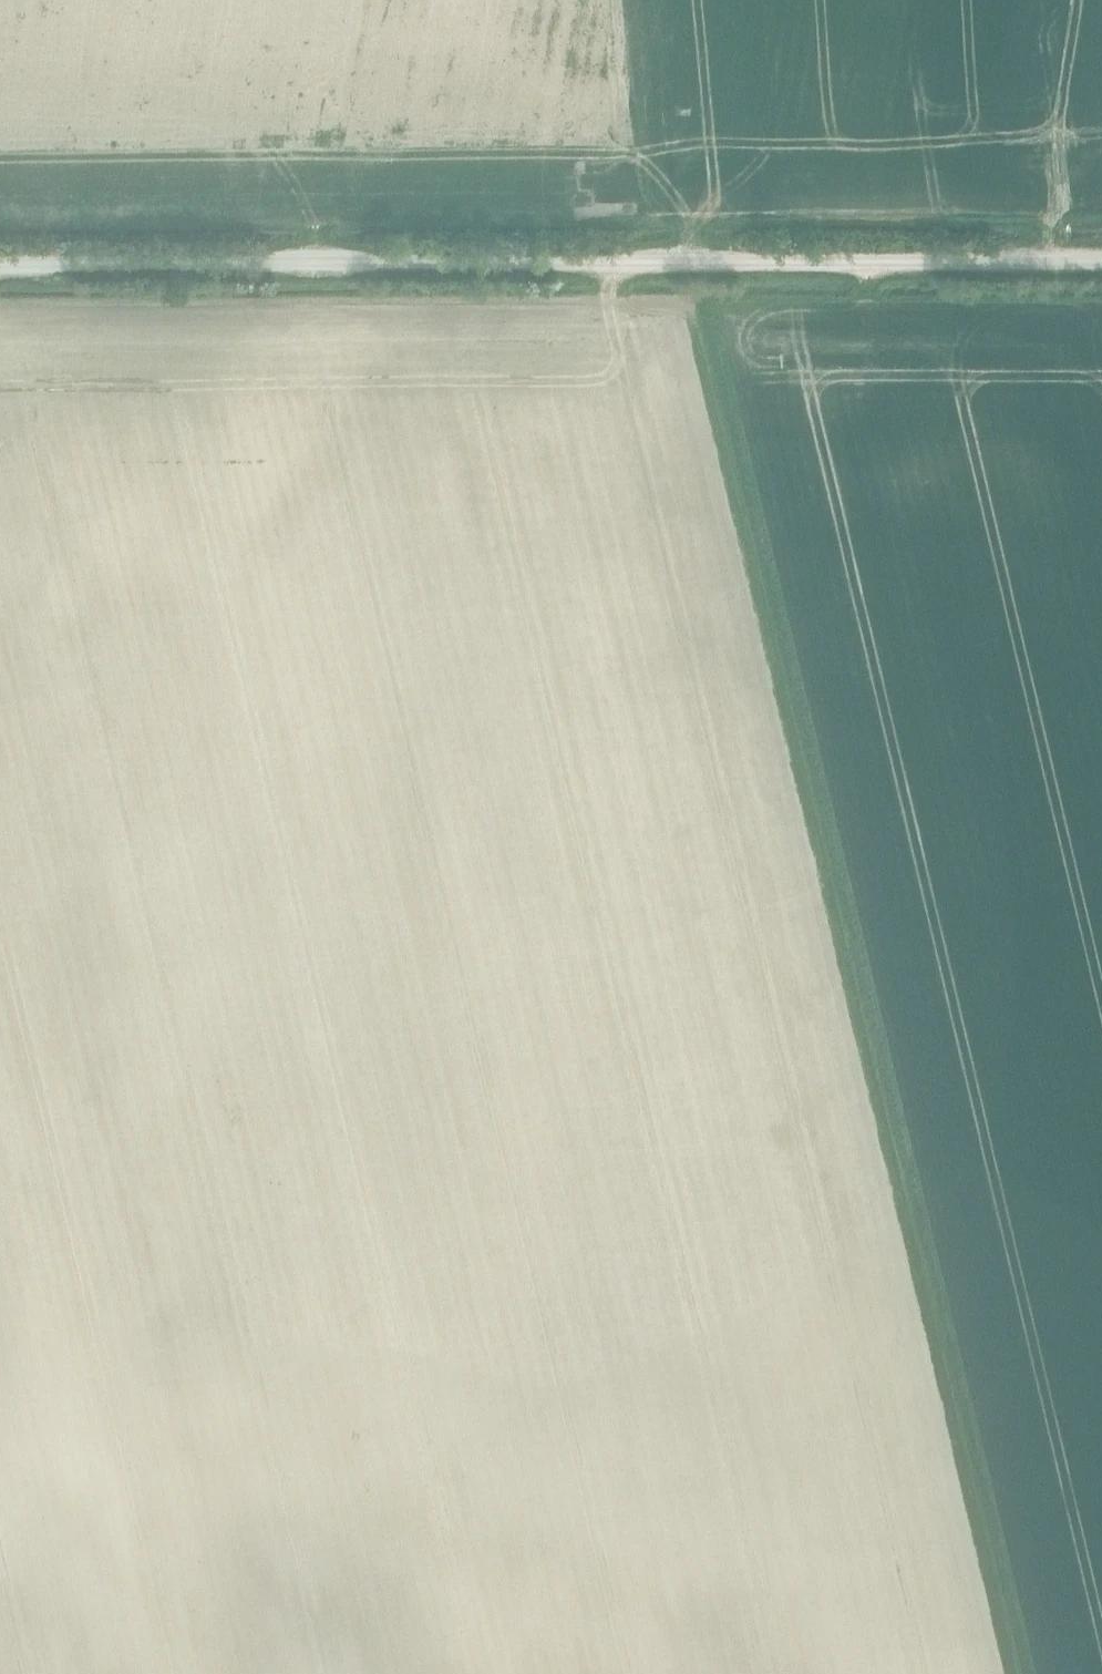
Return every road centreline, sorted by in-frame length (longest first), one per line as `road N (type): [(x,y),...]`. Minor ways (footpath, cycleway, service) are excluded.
road 1 (unclassified): [(0,263),(1101,260)]

